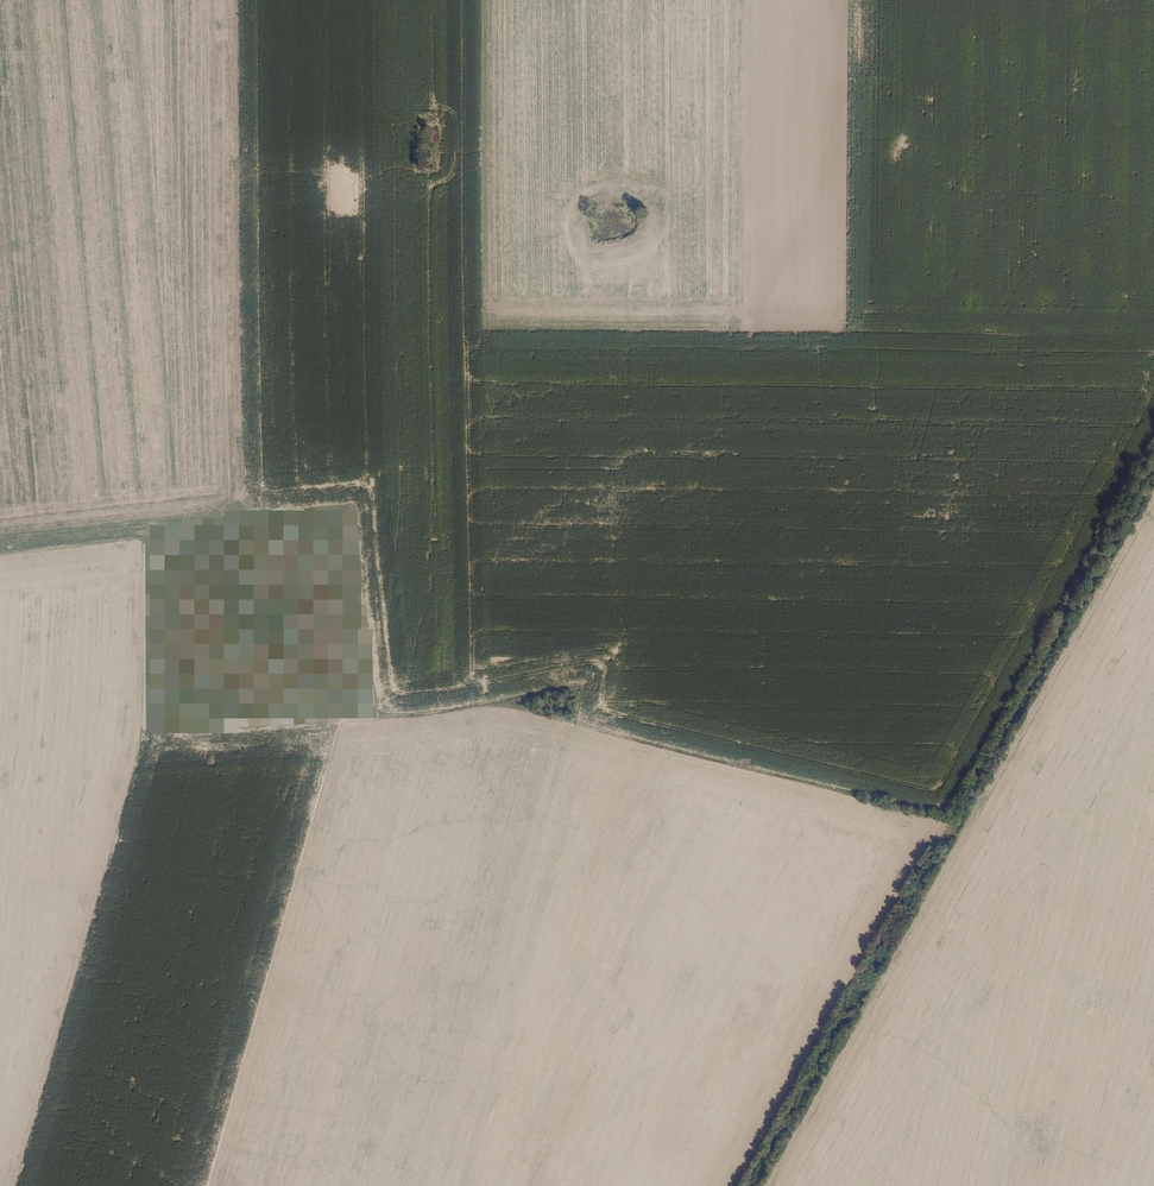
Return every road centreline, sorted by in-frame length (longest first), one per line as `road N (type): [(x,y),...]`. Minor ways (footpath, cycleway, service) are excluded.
road 1 (track): [(959,822),(1153,470)]
road 2 (track): [(0,545),(145,530)]

